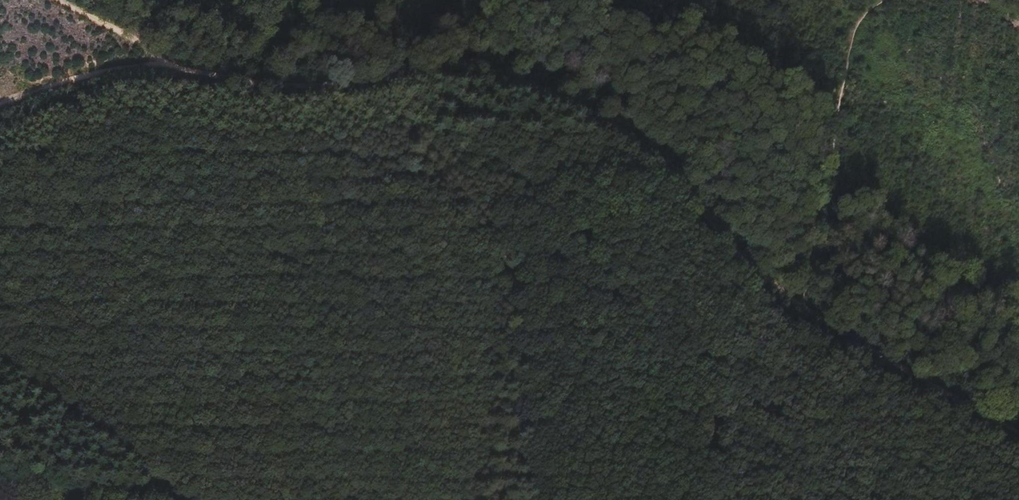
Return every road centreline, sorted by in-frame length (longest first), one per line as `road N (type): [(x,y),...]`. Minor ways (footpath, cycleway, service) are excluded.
road 1 (track): [(796,312),(659,161),(558,95),(462,75),(327,93),(214,85),(166,72)]
road 2 (track): [(1018,444),(796,312)]
road 3 (track): [(0,117),(37,98),(166,72)]
road 4 (track): [(0,486),(142,499)]
road 5 (track): [(166,72),(52,0)]

